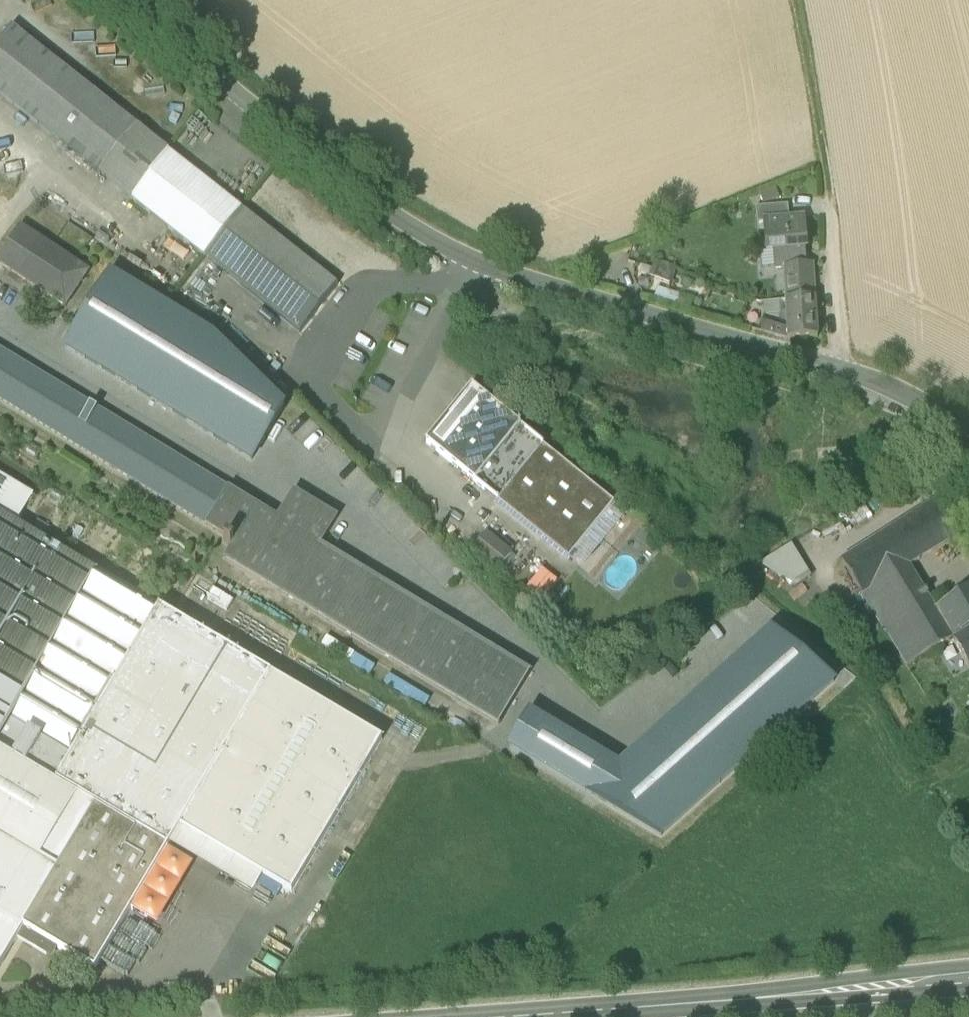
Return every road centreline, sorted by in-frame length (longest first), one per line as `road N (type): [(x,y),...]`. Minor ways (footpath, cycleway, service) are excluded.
road 1 (unclassified): [(844,374),(477,263),(373,202),(126,0)]
road 2 (tertiary): [(534,1016),(968,984)]
road 3 (unclassified): [(827,168),(844,374)]
road 4 (track): [(795,0),(827,168)]
road 5 (unclassified): [(968,441),(844,374)]

